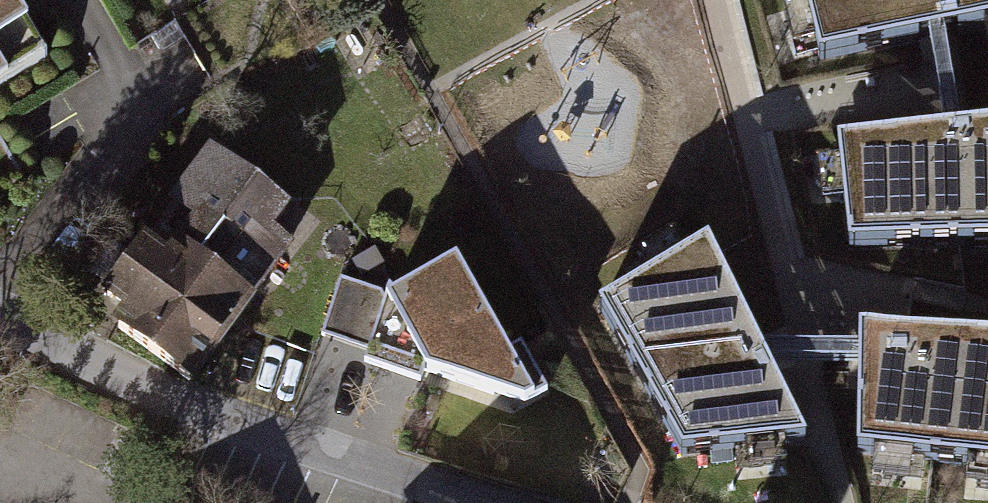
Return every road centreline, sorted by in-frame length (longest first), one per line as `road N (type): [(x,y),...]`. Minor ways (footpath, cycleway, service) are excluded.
road 1 (residential): [(475,502),(0,333)]

